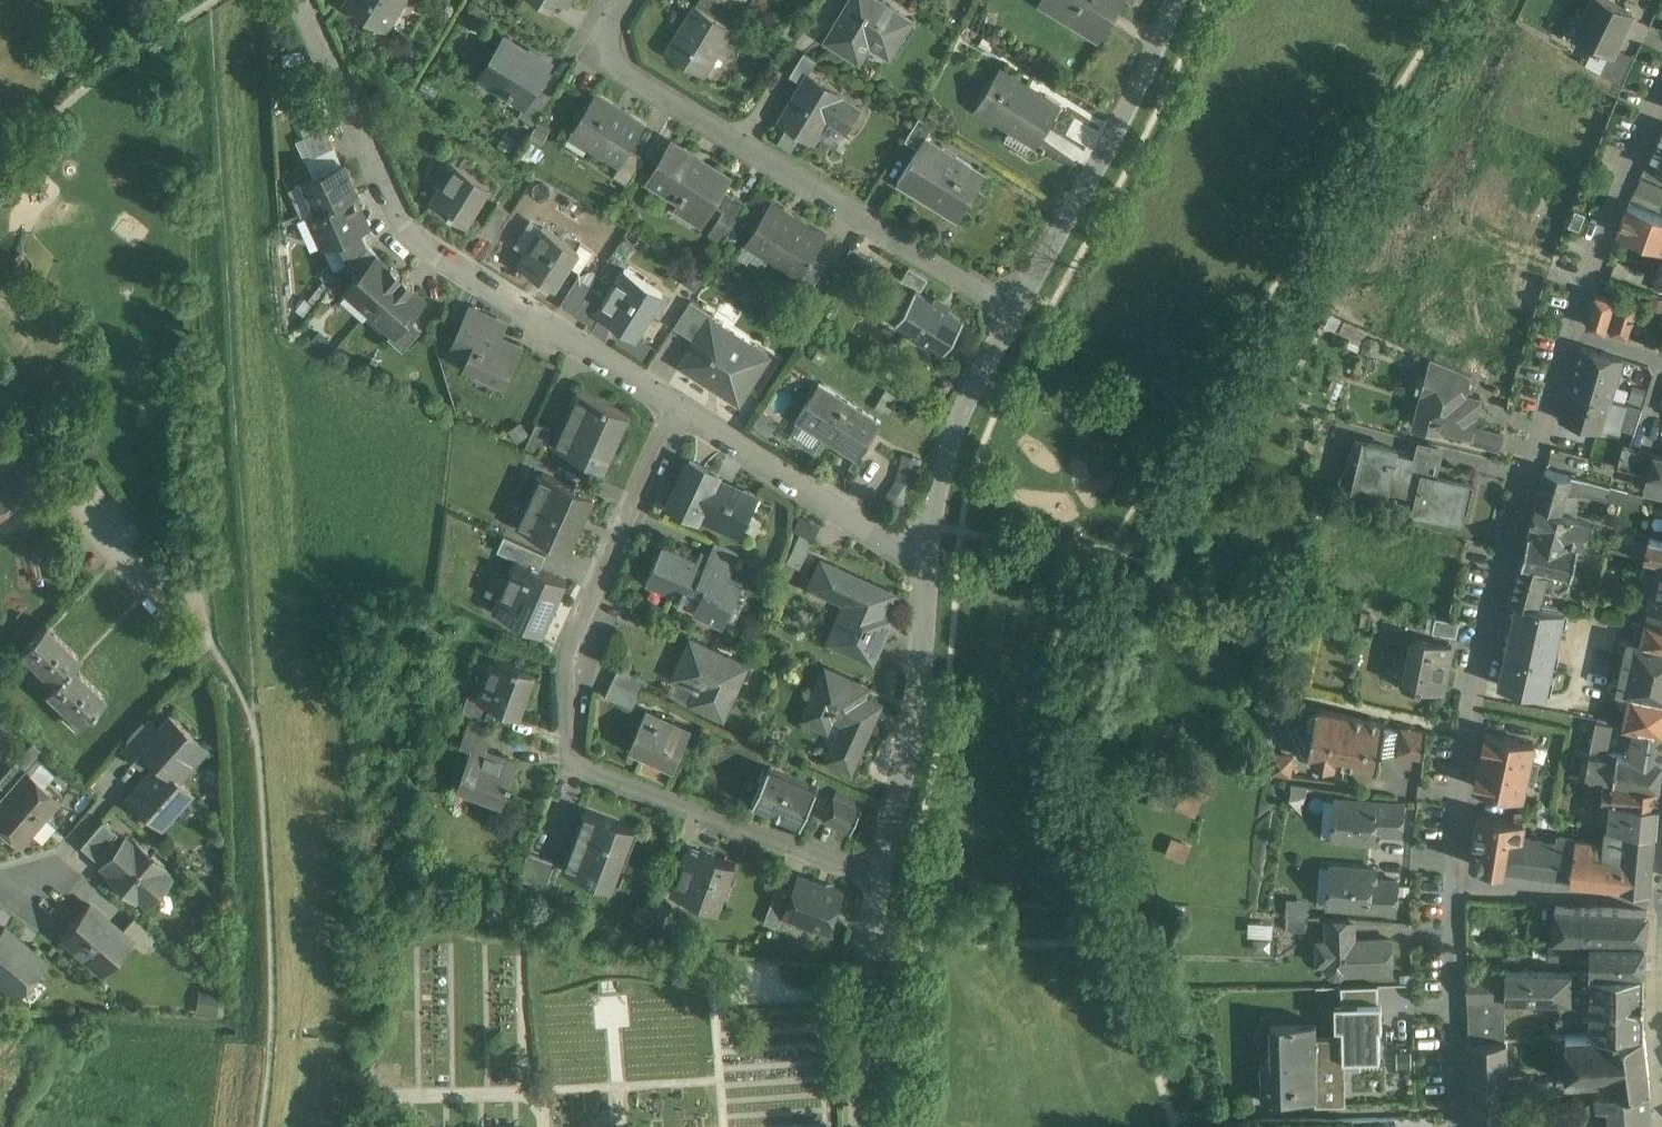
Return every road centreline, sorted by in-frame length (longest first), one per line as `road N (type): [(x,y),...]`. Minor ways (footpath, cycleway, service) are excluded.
road 1 (residential): [(1661,97),(1593,257),(1532,458),(1464,726),(1451,866)]
road 2 (residential): [(687,411),(573,649),(574,752),(606,775),(884,876)]
road 3 (residential): [(687,411),(429,244),(387,188),(310,0)]
road 4 (residential): [(1017,309),(593,50),(624,0)]
road 5 (residential): [(1017,309),(1179,0)]
road 6 (residential): [(884,876),(931,560)]
road 7 (residential): [(931,560),(687,411)]
road 8 (residential): [(931,560),(1017,309)]
road 9 (residential): [(1456,1126),(1451,866)]
road 10 (residential): [(858,1126),(870,946),(884,876)]
road 11 (residential): [(0,411),(163,600)]
road 12 (residential): [(1661,895),(1451,866)]

